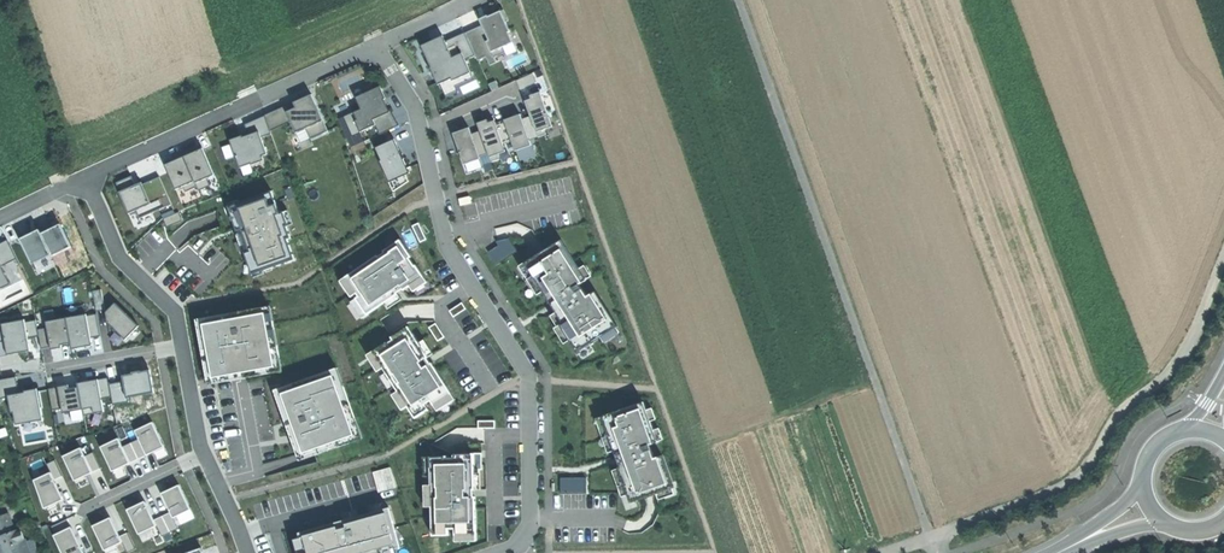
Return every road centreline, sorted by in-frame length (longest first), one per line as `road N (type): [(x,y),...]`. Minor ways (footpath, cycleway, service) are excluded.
road 1 (track): [(740,0),(937,552)]
road 2 (track): [(1223,252),(1185,351),(1115,416),(1077,477),(885,552)]
road 3 (residential): [(420,132),(447,244),(529,377),(529,526),(518,545),(498,552)]
road 4 (residential): [(372,46),(86,177)]
road 5 (residential): [(184,345),(175,311),(112,245),(86,177)]
road 6 (residential): [(51,370),(184,345)]
road 7 (residential): [(205,454),(87,509)]

